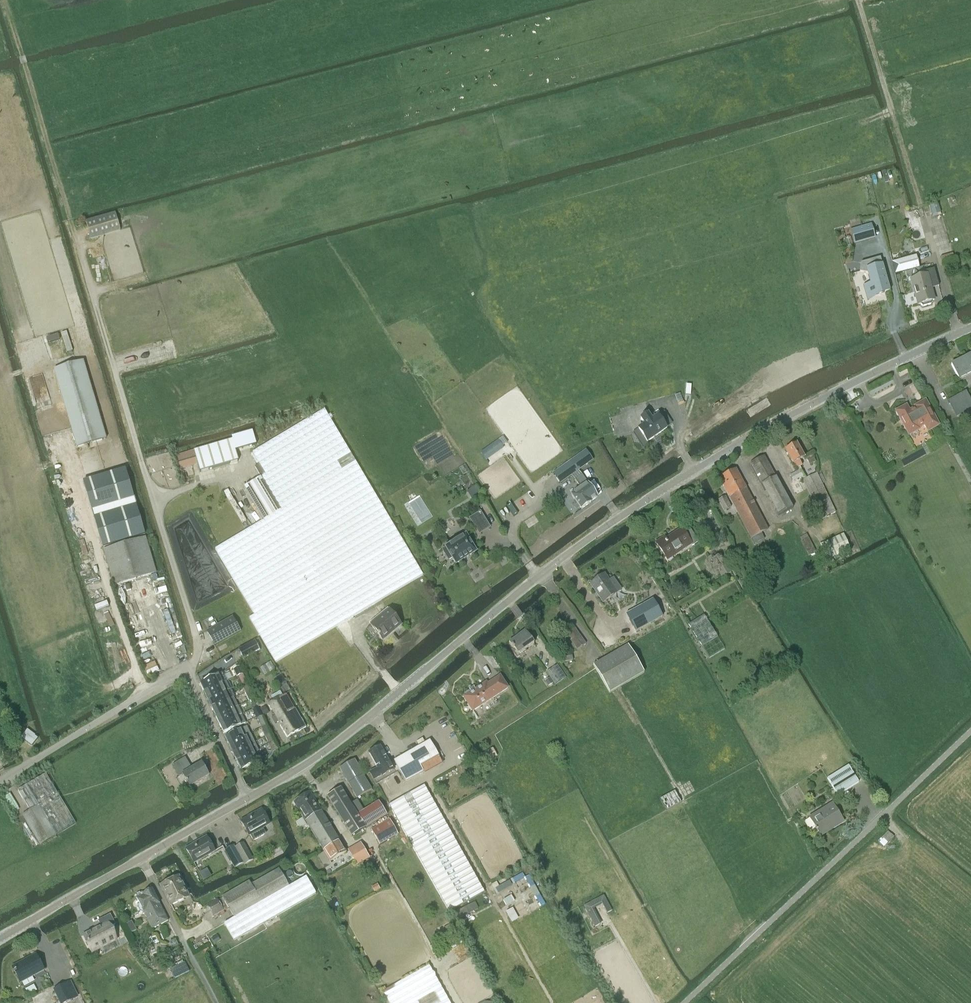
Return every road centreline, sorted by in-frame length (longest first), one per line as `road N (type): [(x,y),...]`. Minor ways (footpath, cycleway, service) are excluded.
road 1 (tertiary): [(248,797),(339,740),(540,574),(635,506),(781,419),(970,327)]
road 2 (track): [(188,675),(198,647),(6,0)]
road 3 (unclassified): [(684,1002),(970,731)]
road 4 (unclassified): [(0,782),(185,674),(248,797)]
road 5 (tertiary): [(0,938),(248,797)]
road 6 (track): [(919,206),(858,0)]

